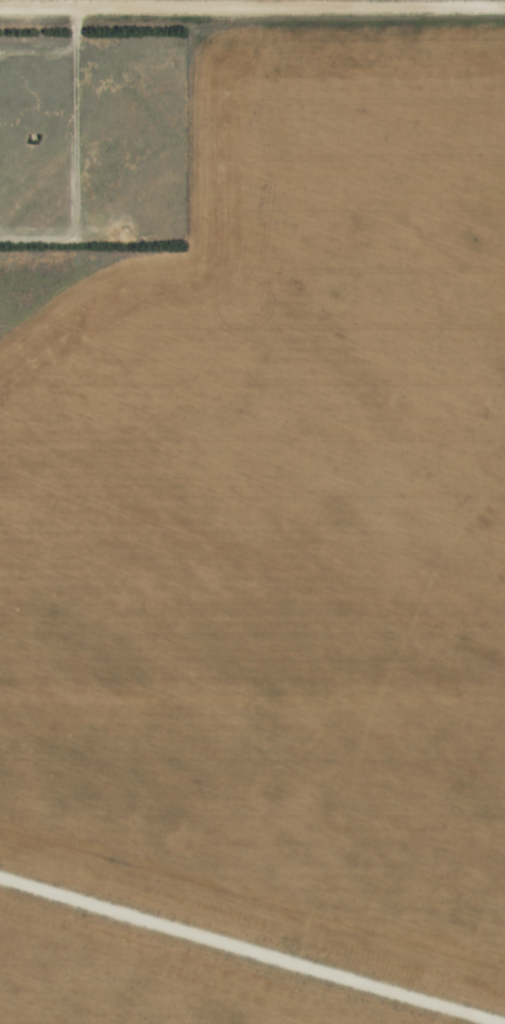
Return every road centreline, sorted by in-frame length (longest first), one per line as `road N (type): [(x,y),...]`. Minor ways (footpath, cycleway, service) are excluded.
road 1 (tertiary): [(504,4),(0,6)]

